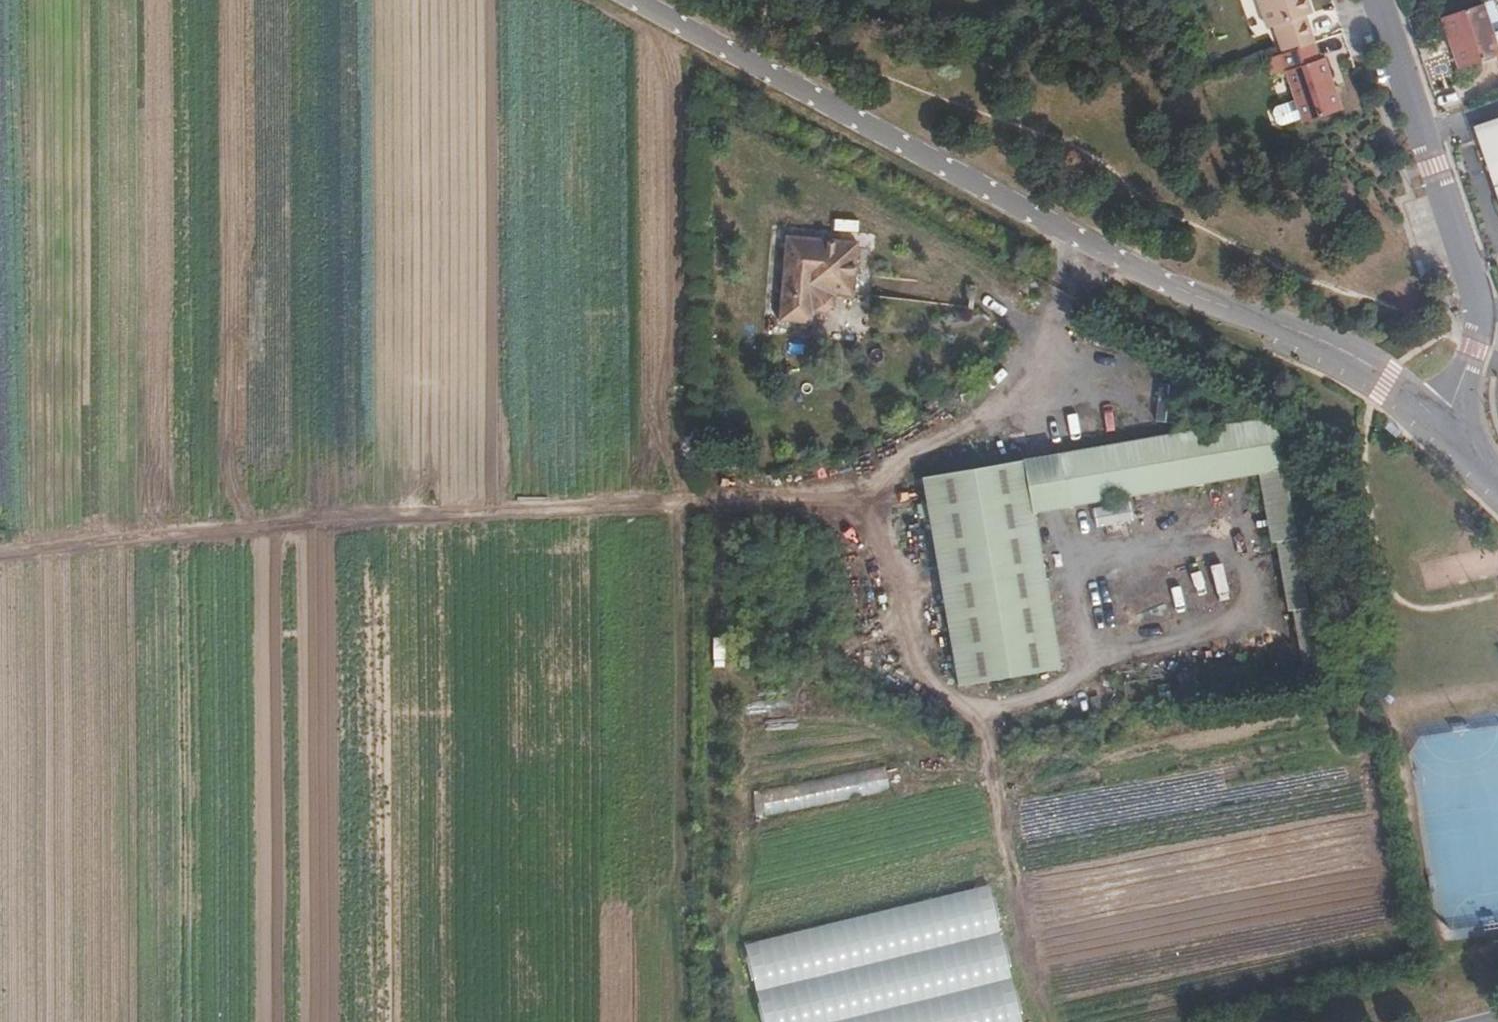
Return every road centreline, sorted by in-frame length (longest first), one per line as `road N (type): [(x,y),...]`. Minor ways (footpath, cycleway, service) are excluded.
road 1 (residential): [(631,0),(1138,271),(1365,362),(1445,427)]
road 2 (residential): [(1445,427),(1473,348),(1478,309),(1378,0)]

